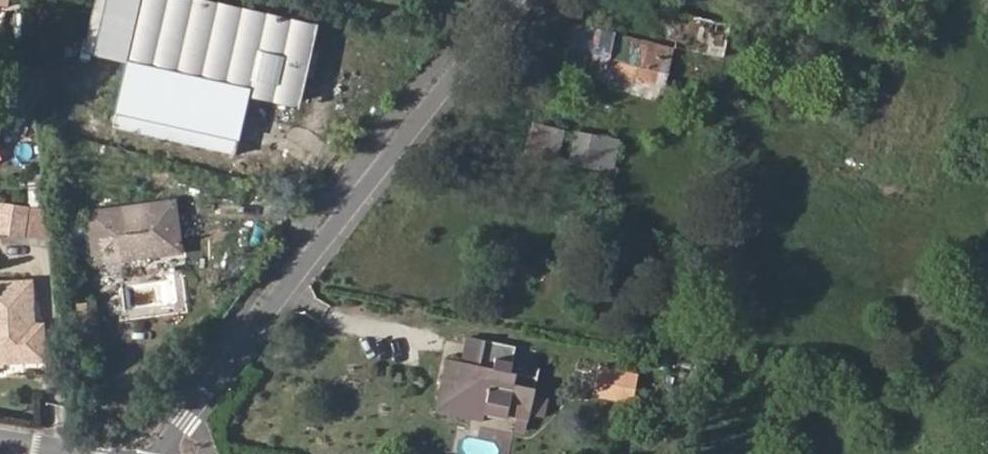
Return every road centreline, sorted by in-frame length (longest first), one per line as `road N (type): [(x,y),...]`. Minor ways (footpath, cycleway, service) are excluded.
road 1 (residential): [(510,0),(152,453)]

